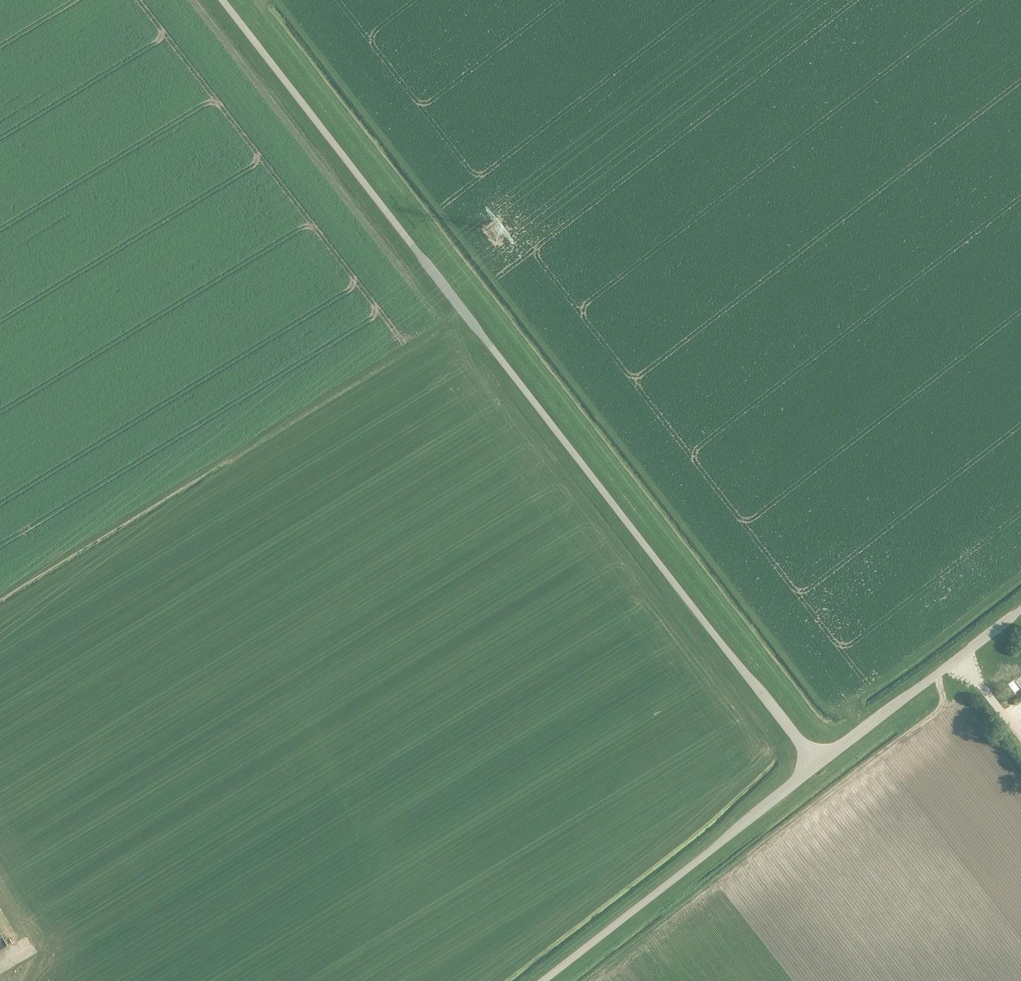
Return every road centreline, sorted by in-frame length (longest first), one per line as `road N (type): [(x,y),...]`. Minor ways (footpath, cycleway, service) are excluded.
road 1 (unclassified): [(814,765),(222,0)]
road 2 (unclassified): [(536,980),(814,765)]
road 3 (unclassified): [(814,765),(1020,610)]

